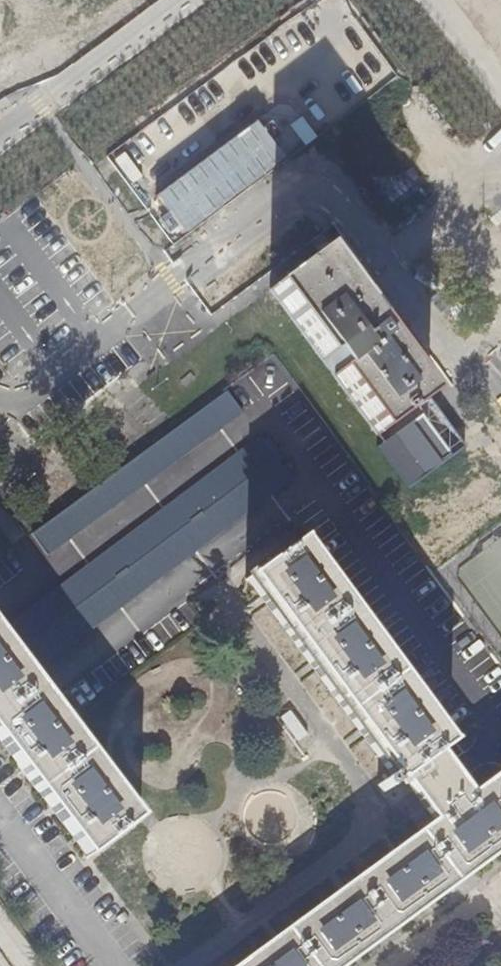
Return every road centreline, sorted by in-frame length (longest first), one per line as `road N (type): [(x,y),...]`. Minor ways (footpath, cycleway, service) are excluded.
road 1 (residential): [(177,0),(0,132)]

